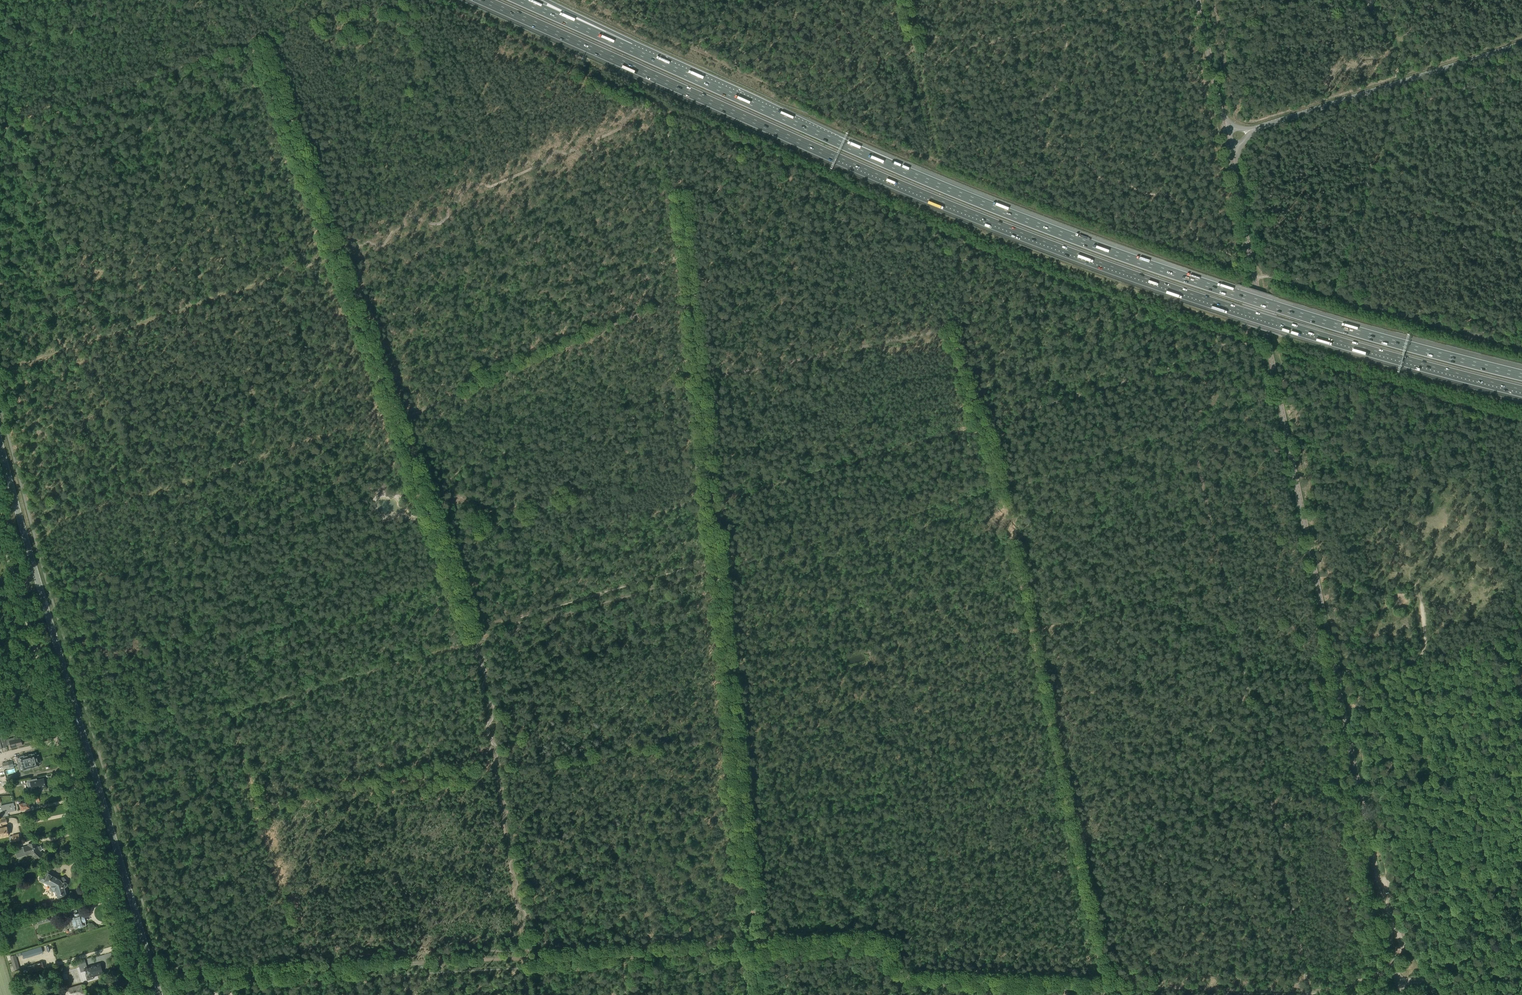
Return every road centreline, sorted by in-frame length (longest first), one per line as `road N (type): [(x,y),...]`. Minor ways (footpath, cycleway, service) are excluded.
road 1 (motorway): [(482,0),(1038,241),(1319,337),(1521,392)]
road 2 (motorway): [(1521,374),(1149,266),(976,201),(716,87)]
road 3 (secondary): [(1398,982),(1230,160)]
road 4 (track): [(1307,991),(913,978),(872,940),(522,959)]
road 5 (track): [(1307,991),(1176,361)]
road 6 (track): [(757,949),(718,563),(522,616)]
road 7 (track): [(522,959),(478,647),(384,390)]
road 8 (secondary): [(160,994),(0,442)]
road 9 (track): [(336,257),(666,115),(693,304)]
road 10 (unclassified): [(137,994),(0,526)]
road 11 (track): [(1521,38),(1249,122),(1236,114),(1213,0)]
road 12 (track): [(336,257),(0,372)]
road 13 (track): [(693,304),(661,303),(395,420)]
road 14 (track): [(522,959),(230,974)]
road 15 (unclassified): [(1255,129),(1521,44)]
road 16 (track): [(693,304),(718,563)]
road 17 (track): [(1491,460),(1521,686)]
road 18 (motorway): [(716,87),(521,0)]
road 19 (track): [(1176,361),(981,423)]
road 20 (track): [(1337,683),(1521,629)]
road 21 (motorway): [(716,87),(547,0)]
road 22 (track): [(1363,809),(1427,753),(1521,720)]
road 23 (track): [(384,390),(336,257)]
road 24 (track): [(1521,865),(1387,879)]
road 25 (secondary): [(1222,123),(1197,0)]

